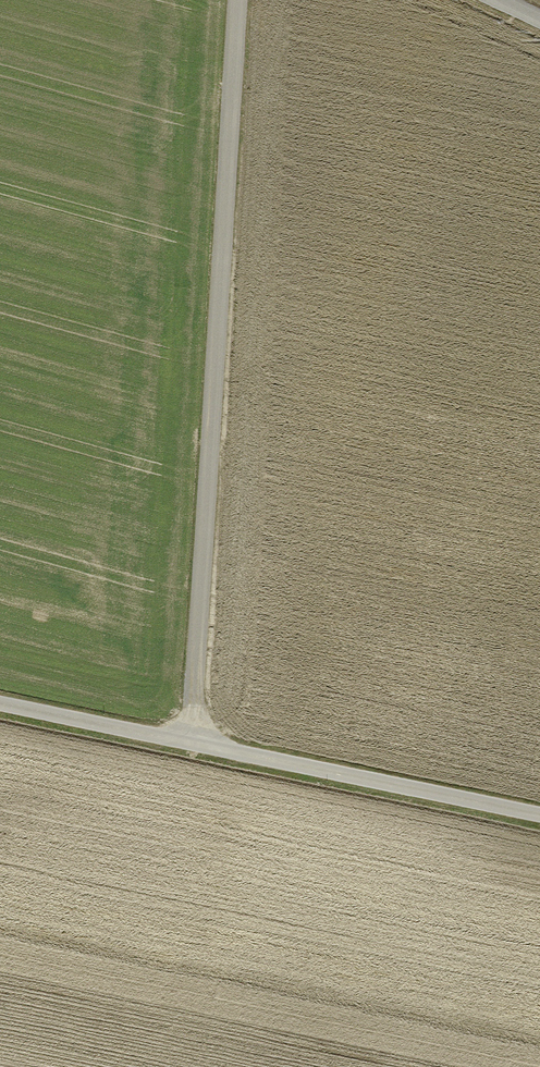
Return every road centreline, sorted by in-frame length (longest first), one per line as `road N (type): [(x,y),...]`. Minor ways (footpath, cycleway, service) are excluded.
road 1 (track): [(192,745),(236,0)]
road 2 (track): [(0,705),(539,818)]

